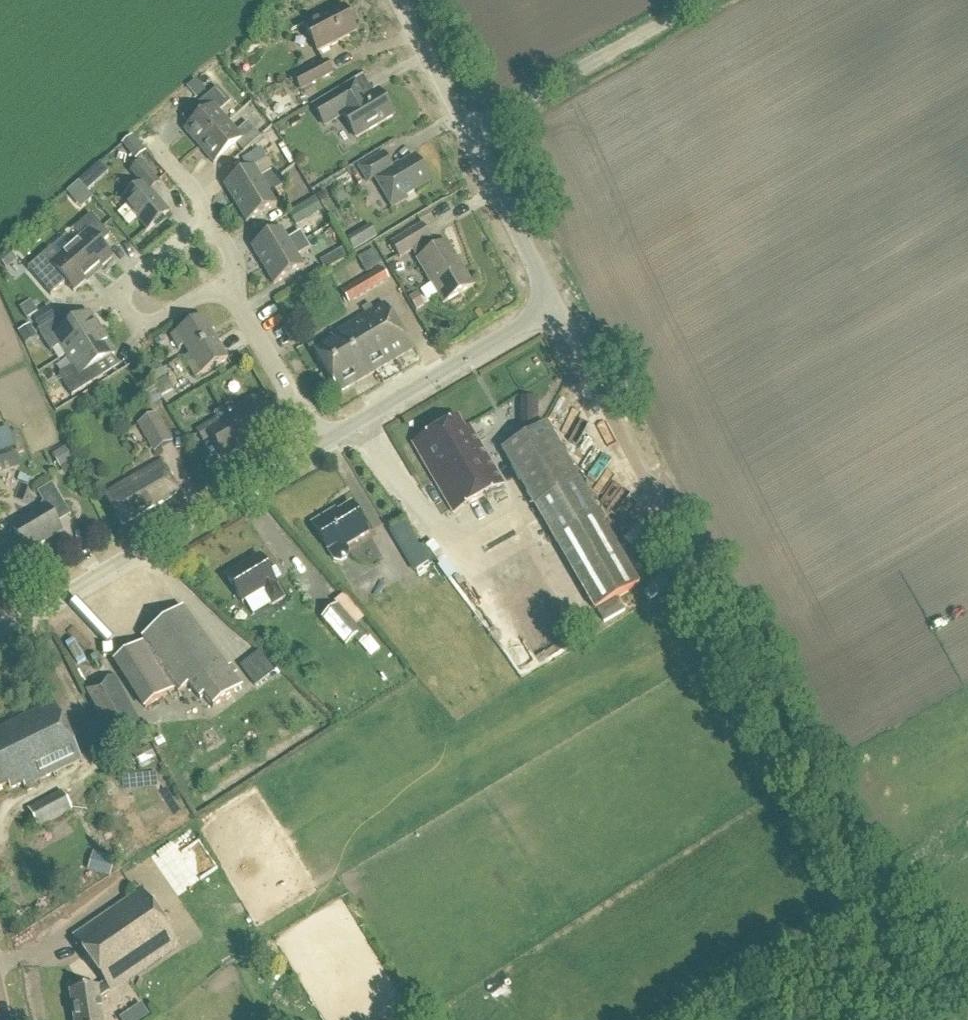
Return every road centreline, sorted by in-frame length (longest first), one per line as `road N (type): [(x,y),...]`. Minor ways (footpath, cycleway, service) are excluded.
road 1 (unclassified): [(967,1014),(834,837),(554,309)]
road 2 (unclassified): [(0,631),(319,445)]
road 3 (unclassified): [(465,132),(703,0)]
road 4 (unclassified): [(319,445),(554,309)]
road 5 (residential): [(208,222),(116,298),(138,334),(227,290)]
road 6 (unclassified): [(554,309),(465,132)]
road 7 (residential): [(319,445),(227,290)]
road 8 (unclassified): [(465,132),(397,0)]

